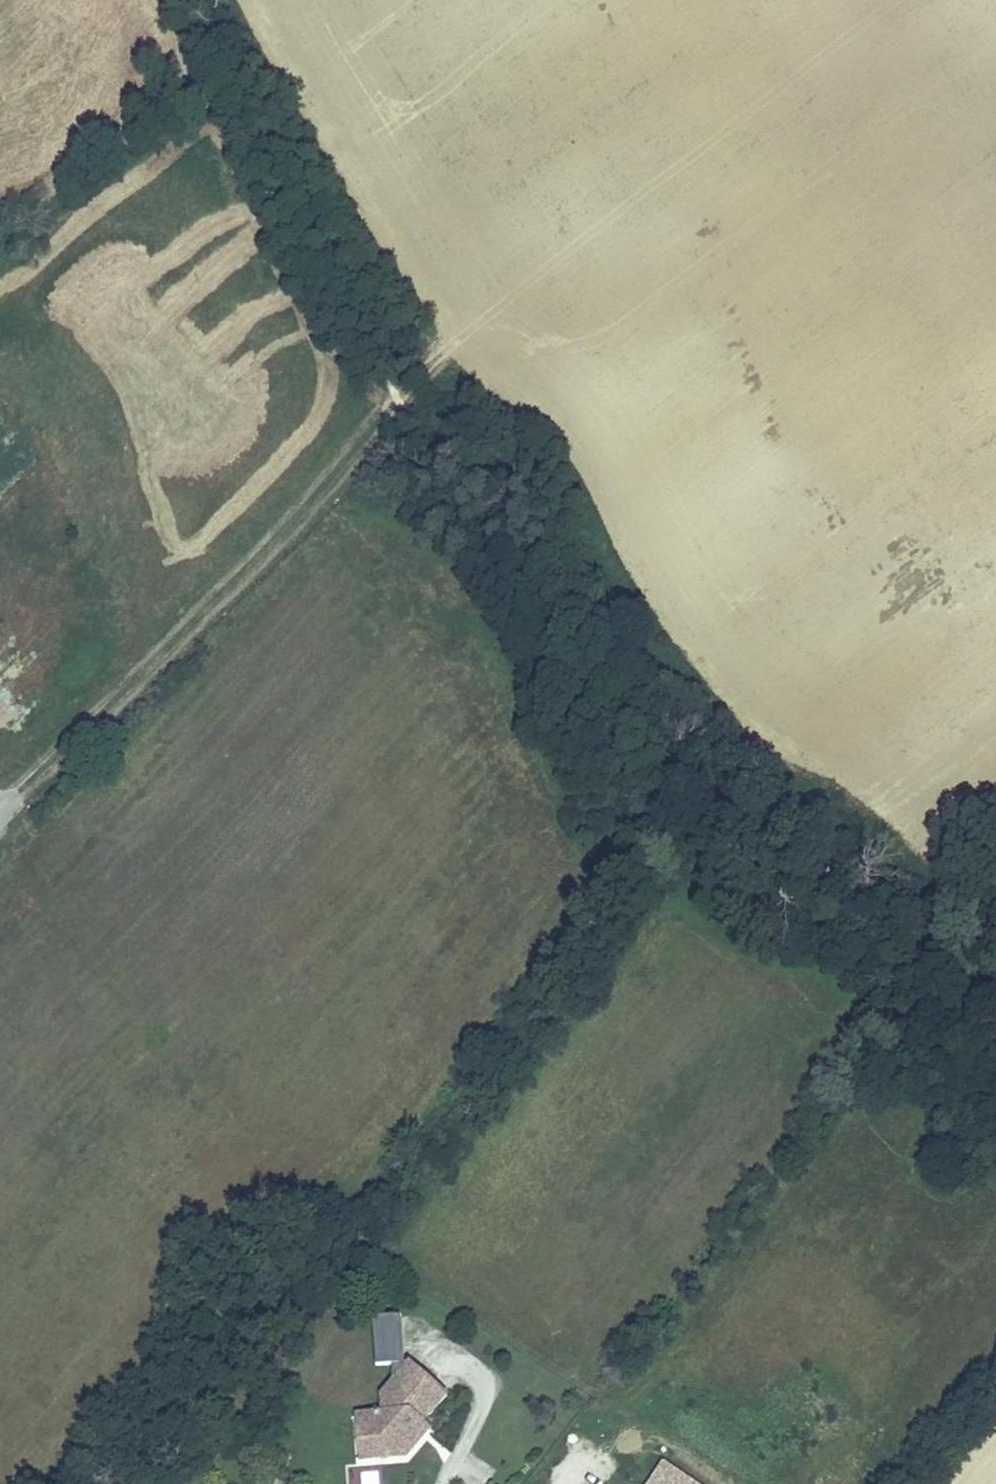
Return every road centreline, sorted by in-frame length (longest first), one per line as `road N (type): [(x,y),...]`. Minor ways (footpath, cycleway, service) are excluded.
road 1 (track): [(413,380),(131,681),(0,806)]

